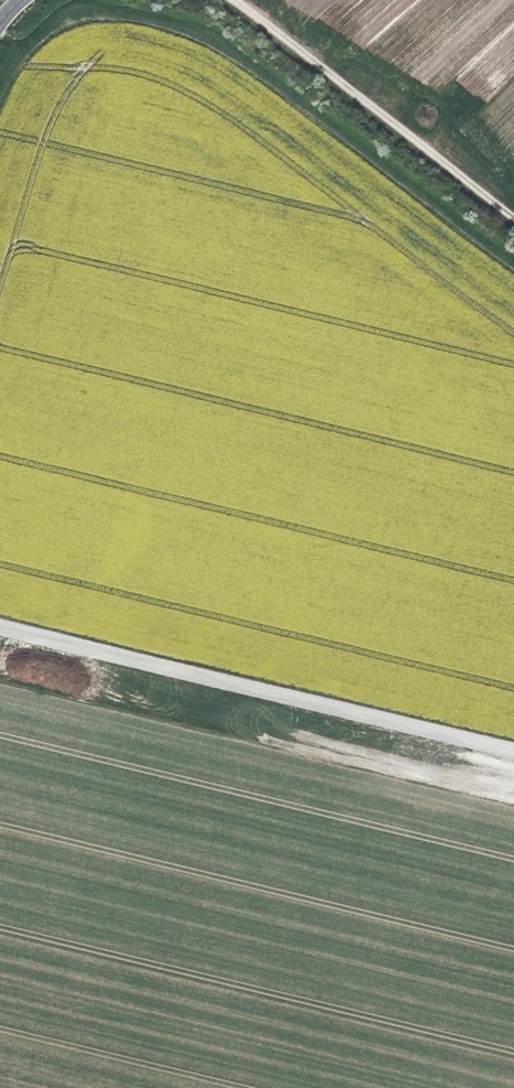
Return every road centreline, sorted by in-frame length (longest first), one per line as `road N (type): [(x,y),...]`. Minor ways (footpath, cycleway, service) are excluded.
road 1 (unclassified): [(0,627),(513,751)]
road 2 (track): [(236,0),(513,214)]

